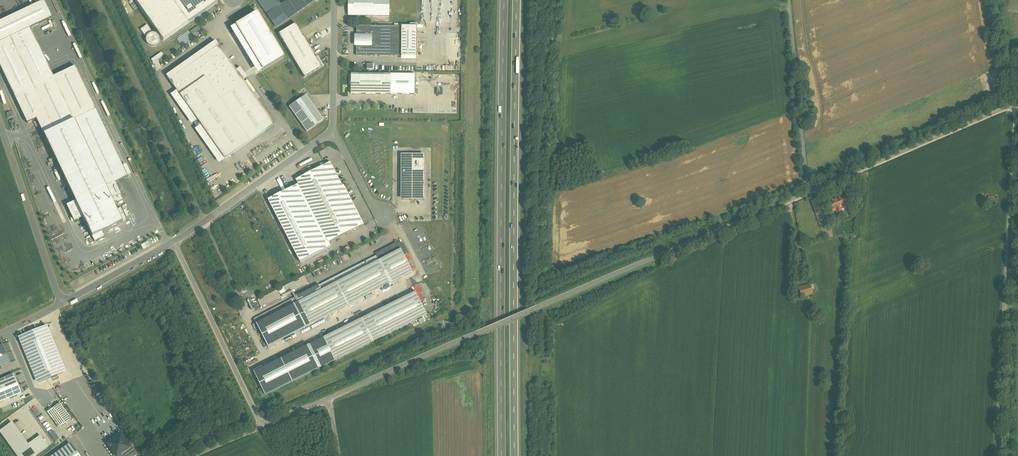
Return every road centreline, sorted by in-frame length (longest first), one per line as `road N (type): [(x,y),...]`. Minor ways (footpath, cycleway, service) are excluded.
road 1 (motorway): [(517,455),(520,0)]
road 2 (motorway): [(504,0),(501,455)]
road 3 (unclassified): [(995,455),(1014,102)]
road 4 (residential): [(805,190),(485,330)]
road 5 (residential): [(1014,102),(805,190)]
road 6 (residential): [(174,241),(262,426)]
road 7 (residential): [(0,122),(62,304)]
road 8 (residential): [(333,133),(174,241)]
road 9 (residential): [(805,190),(785,0)]
road 10 (unclassified): [(329,399),(485,330)]
road 11 (residential): [(334,0),(333,133)]
road 12 (residential): [(174,241),(62,304)]

